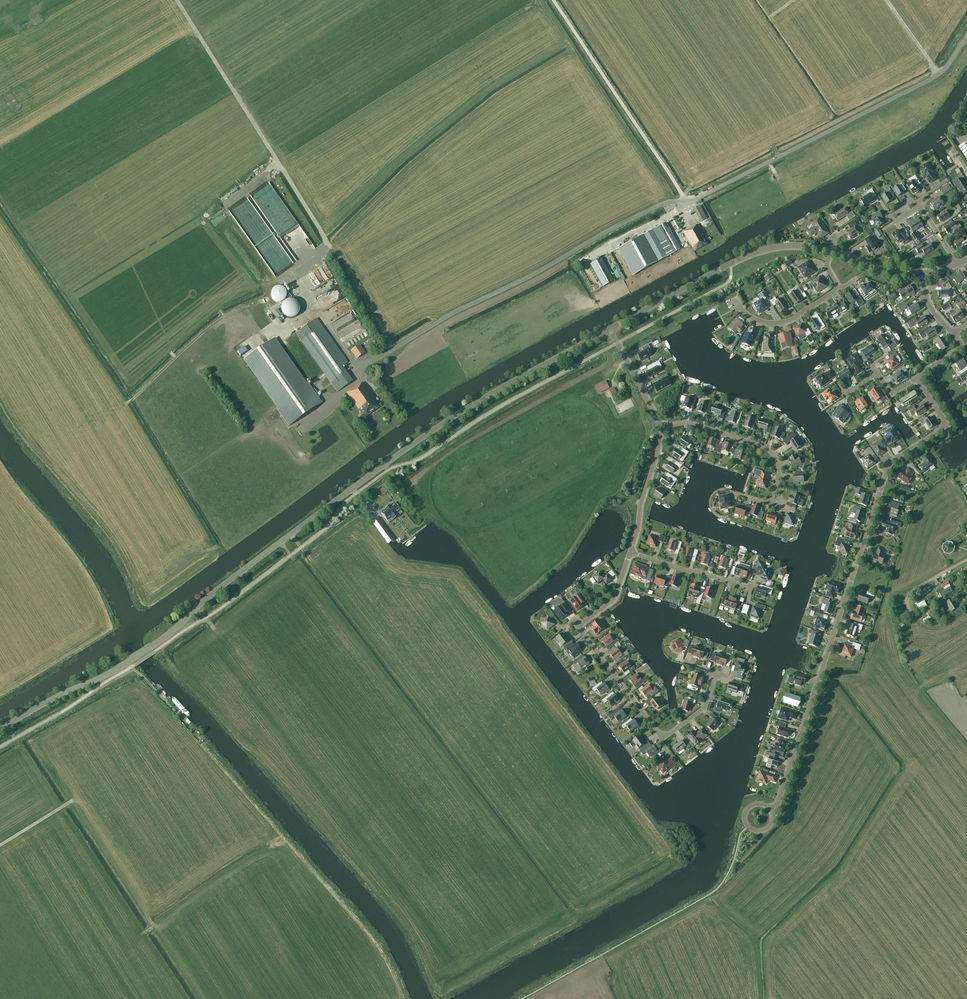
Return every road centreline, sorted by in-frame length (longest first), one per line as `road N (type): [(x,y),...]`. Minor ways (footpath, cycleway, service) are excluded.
road 1 (tertiary): [(0,729),(151,647),(435,427),(611,328)]
road 2 (residential): [(771,811),(890,464),(946,425),(916,378)]
road 3 (unclassified): [(376,359),(603,235),(684,201)]
road 4 (unclassified): [(684,201),(940,73),(966,40)]
road 5 (unclassified): [(684,201),(551,0)]
road 6 (residential): [(716,674),(705,708),(667,736),(658,733),(583,633)]
road 7 (residential): [(744,498),(769,504),(779,471),(770,451),(685,423),(661,425)]
road 8 (tertiary): [(611,328),(731,263)]
road 9 (residential): [(630,553),(661,425)]
road 10 (residential): [(751,589),(630,553)]

